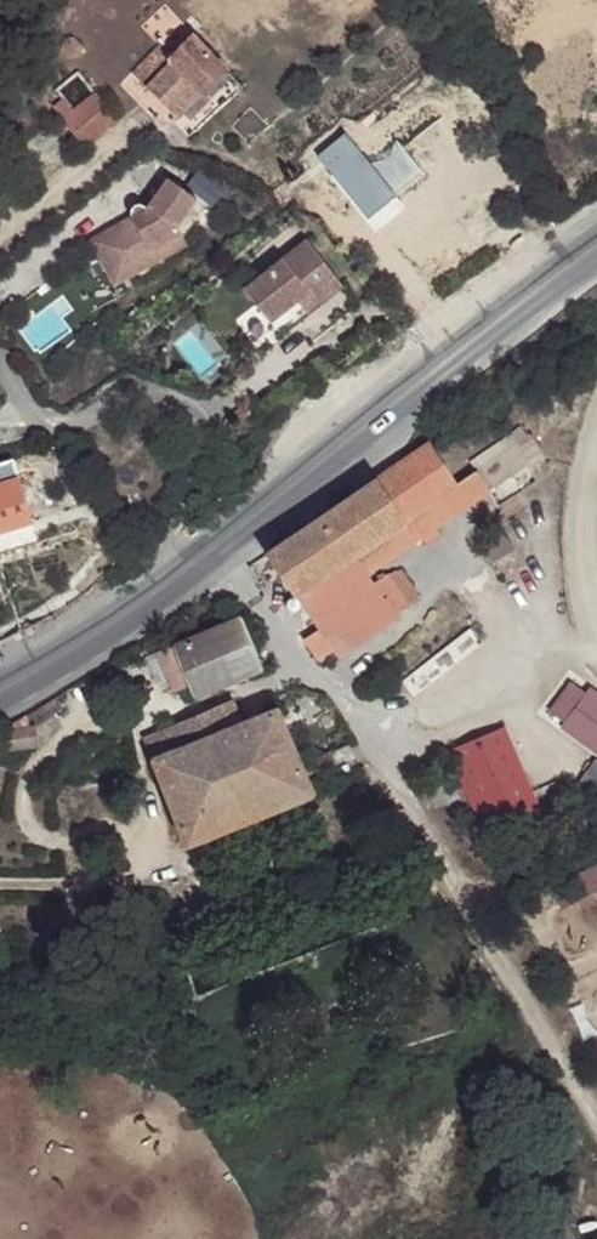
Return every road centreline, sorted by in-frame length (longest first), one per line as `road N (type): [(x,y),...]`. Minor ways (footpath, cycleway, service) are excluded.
road 1 (secondary): [(596,258),(155,598)]
road 2 (unclassified): [(155,598),(203,439),(200,420),(189,406),(149,392),(73,426),(46,424),(28,411),(0,362)]
road 3 (secondary): [(155,598),(0,696)]

